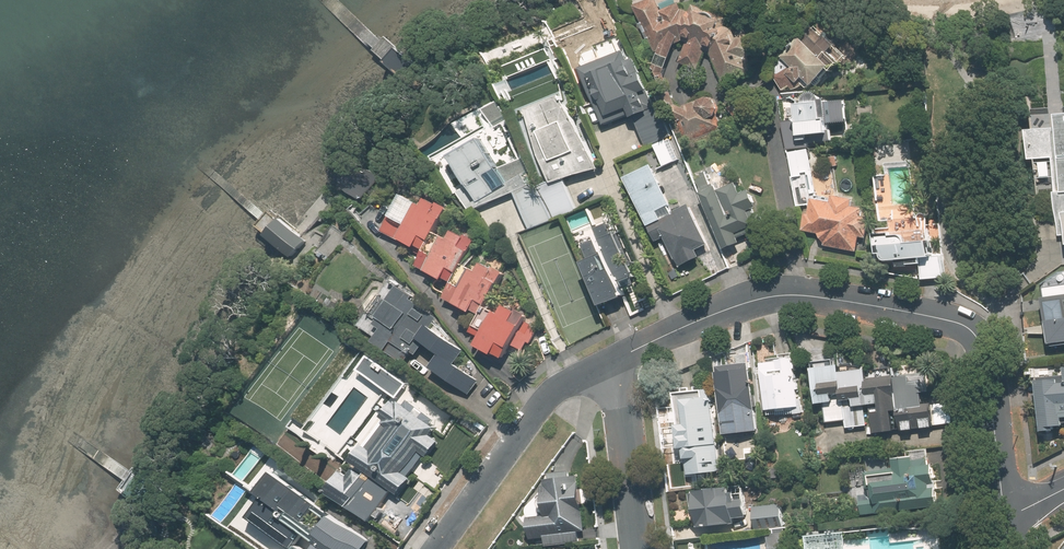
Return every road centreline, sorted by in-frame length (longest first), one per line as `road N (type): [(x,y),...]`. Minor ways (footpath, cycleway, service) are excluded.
road 1 (residential): [(614,361),(773,296),(934,318),(978,339)]
road 2 (residential): [(435,548),(538,407),(614,361)]
road 3 (residential): [(614,361),(637,548)]
road 4 (residential): [(1005,519),(978,339)]

